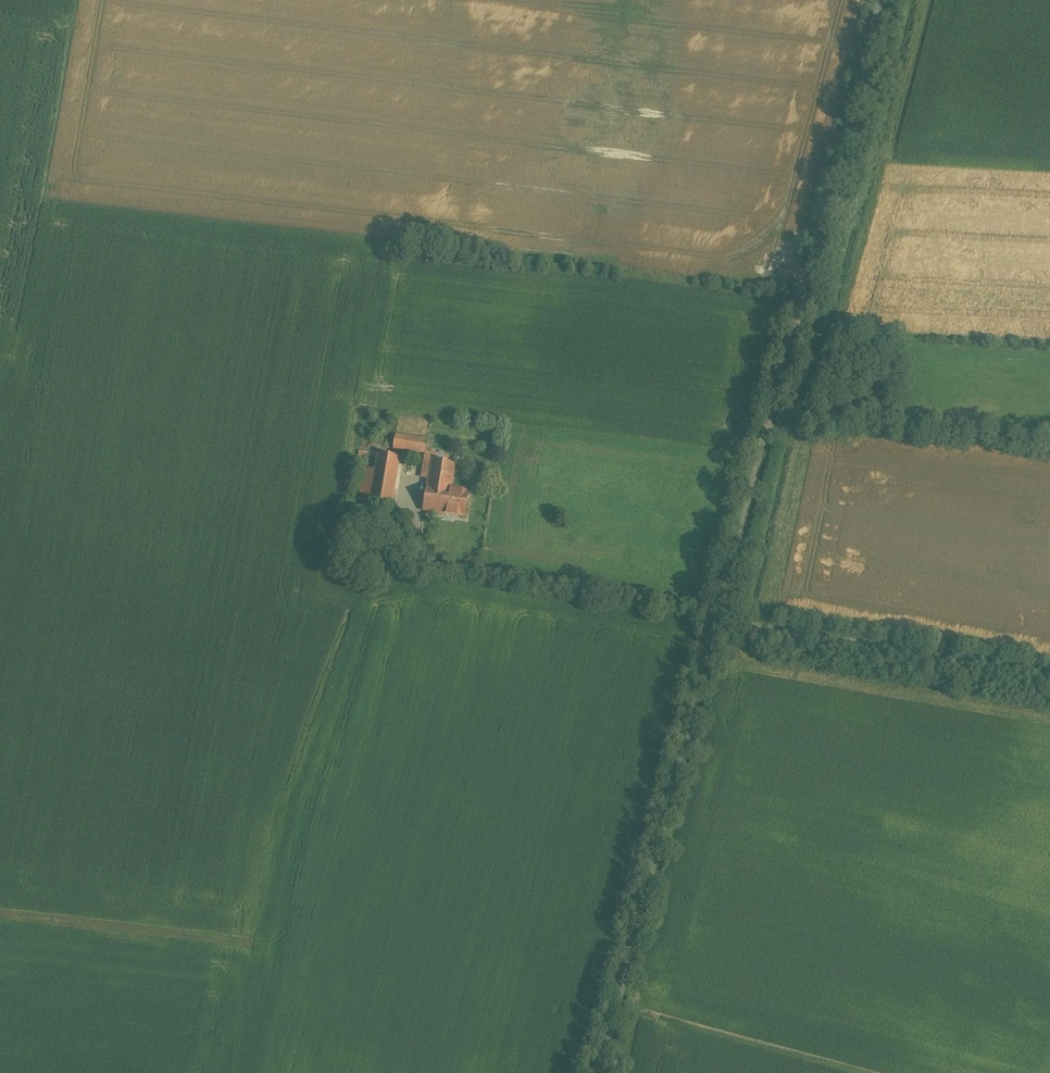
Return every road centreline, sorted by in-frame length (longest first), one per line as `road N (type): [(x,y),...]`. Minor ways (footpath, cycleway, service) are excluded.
road 1 (unclassified): [(716,620),(888,0)]
road 2 (unclassified): [(592,1072),(716,620)]
road 3 (unclassified): [(716,620),(1049,674)]

